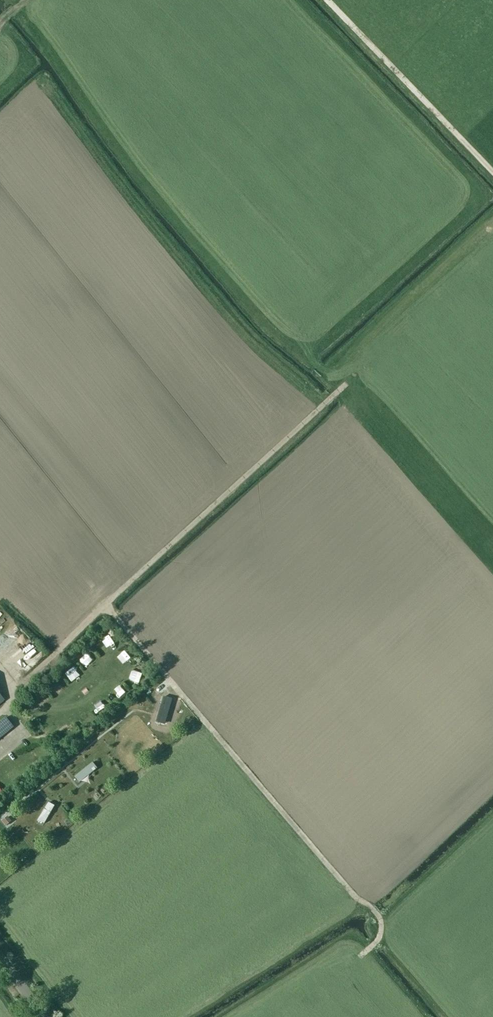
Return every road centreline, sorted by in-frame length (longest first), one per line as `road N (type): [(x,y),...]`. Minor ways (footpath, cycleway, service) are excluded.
road 1 (track): [(104,607),(356,900),(380,917),(382,931),(360,955)]
road 2 (track): [(110,603),(347,385)]
road 3 (track): [(325,0),(492,173)]

